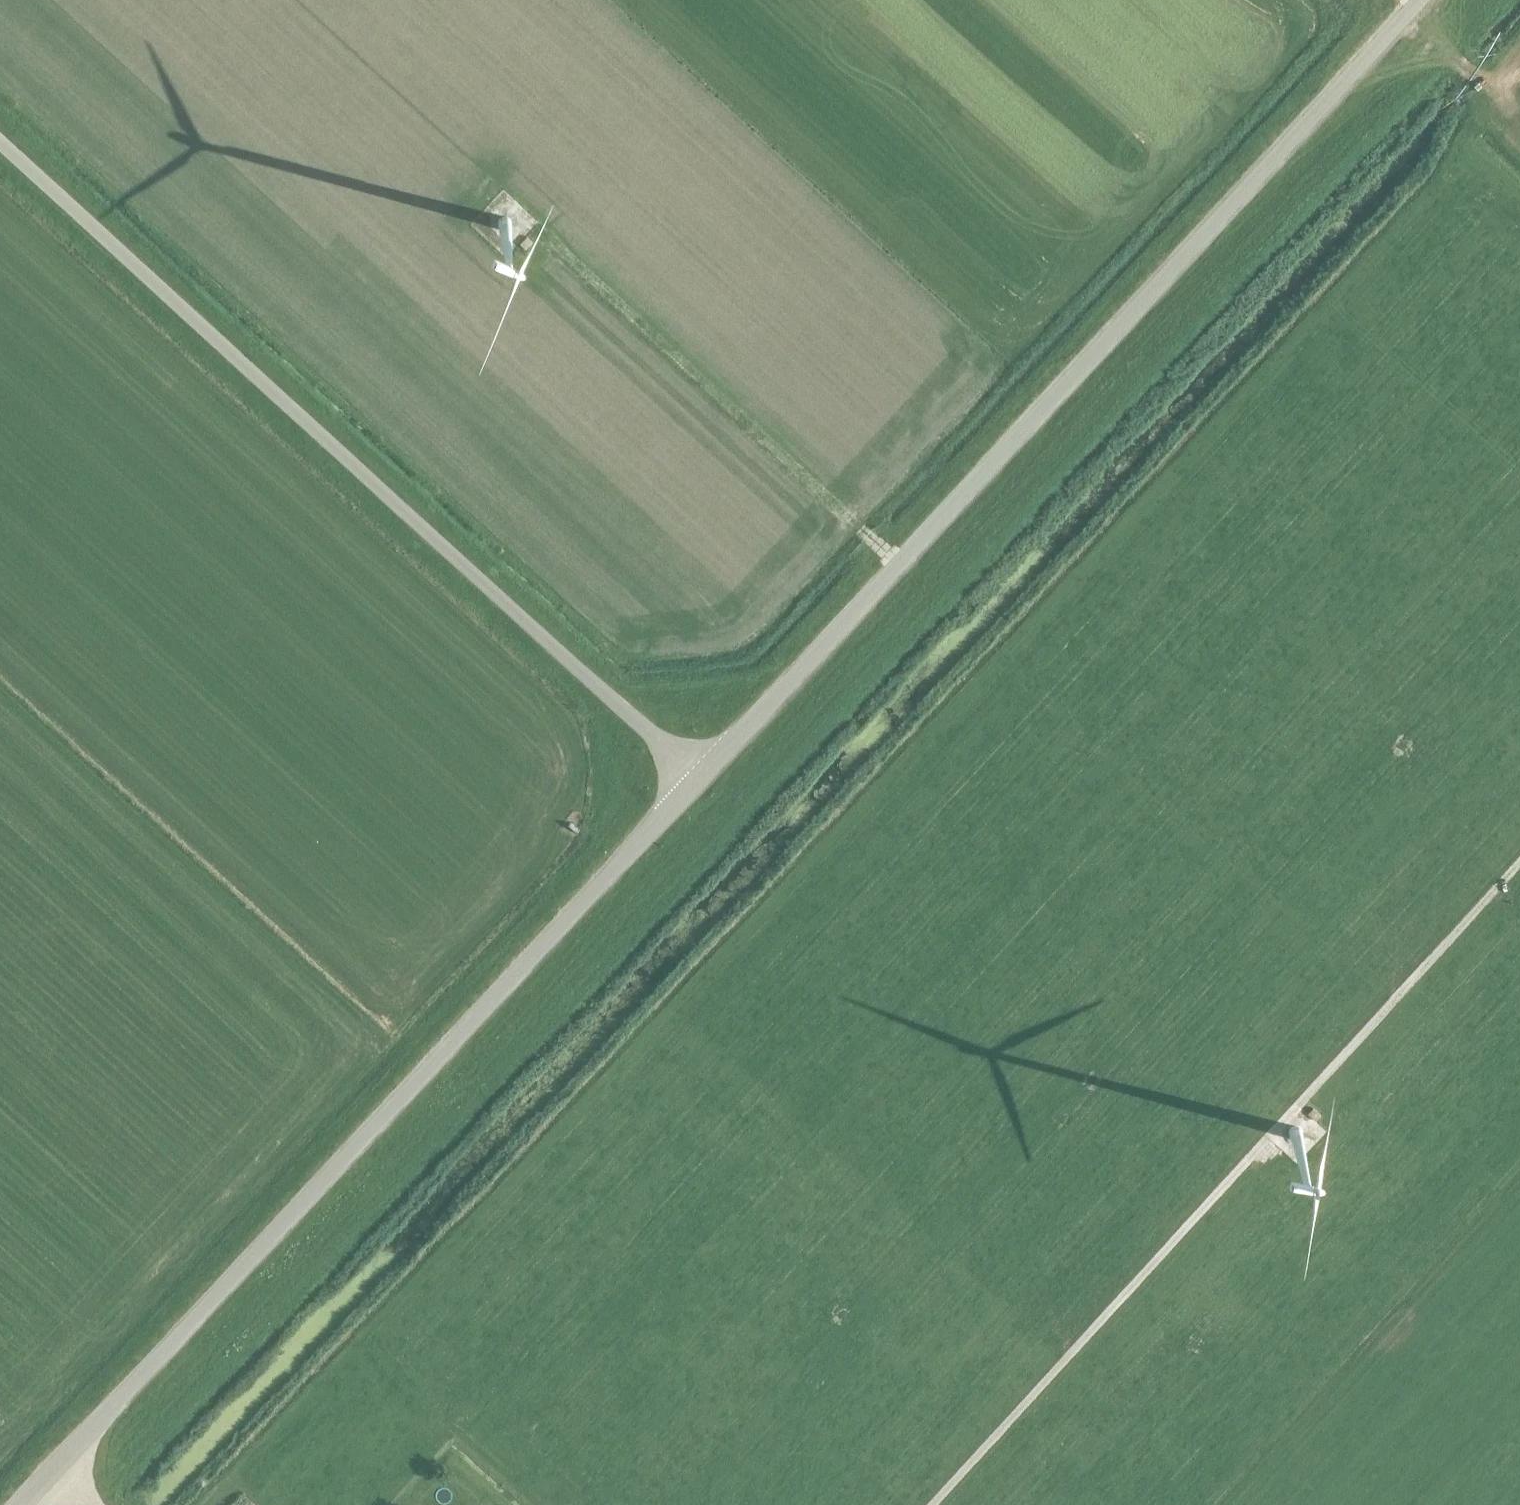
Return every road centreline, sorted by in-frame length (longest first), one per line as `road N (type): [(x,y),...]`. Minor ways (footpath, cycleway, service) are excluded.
road 1 (unclassified): [(696,774),(908,556),(1419,0)]
road 2 (unclassified): [(59,1477),(696,774)]
road 3 (unclassified): [(696,774),(0,142)]
road 4 (track): [(540,233),(899,566)]

